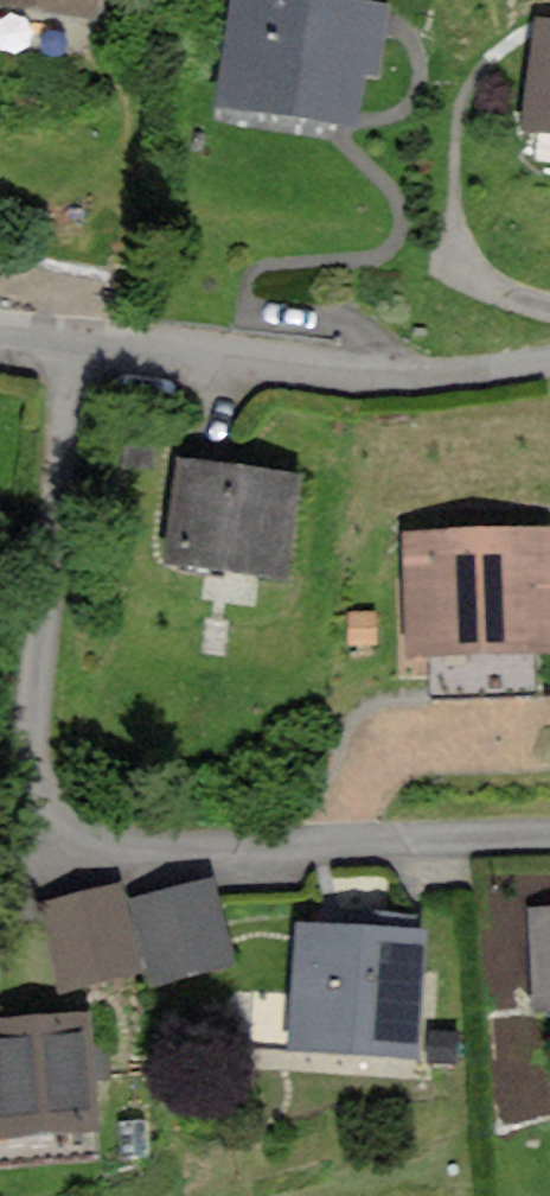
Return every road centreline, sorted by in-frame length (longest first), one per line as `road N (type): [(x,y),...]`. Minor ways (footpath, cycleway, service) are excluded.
road 1 (residential): [(68,343),(38,679),(54,826),(118,859),(549,838)]
road 2 (residential): [(68,343),(406,375),(549,363)]

